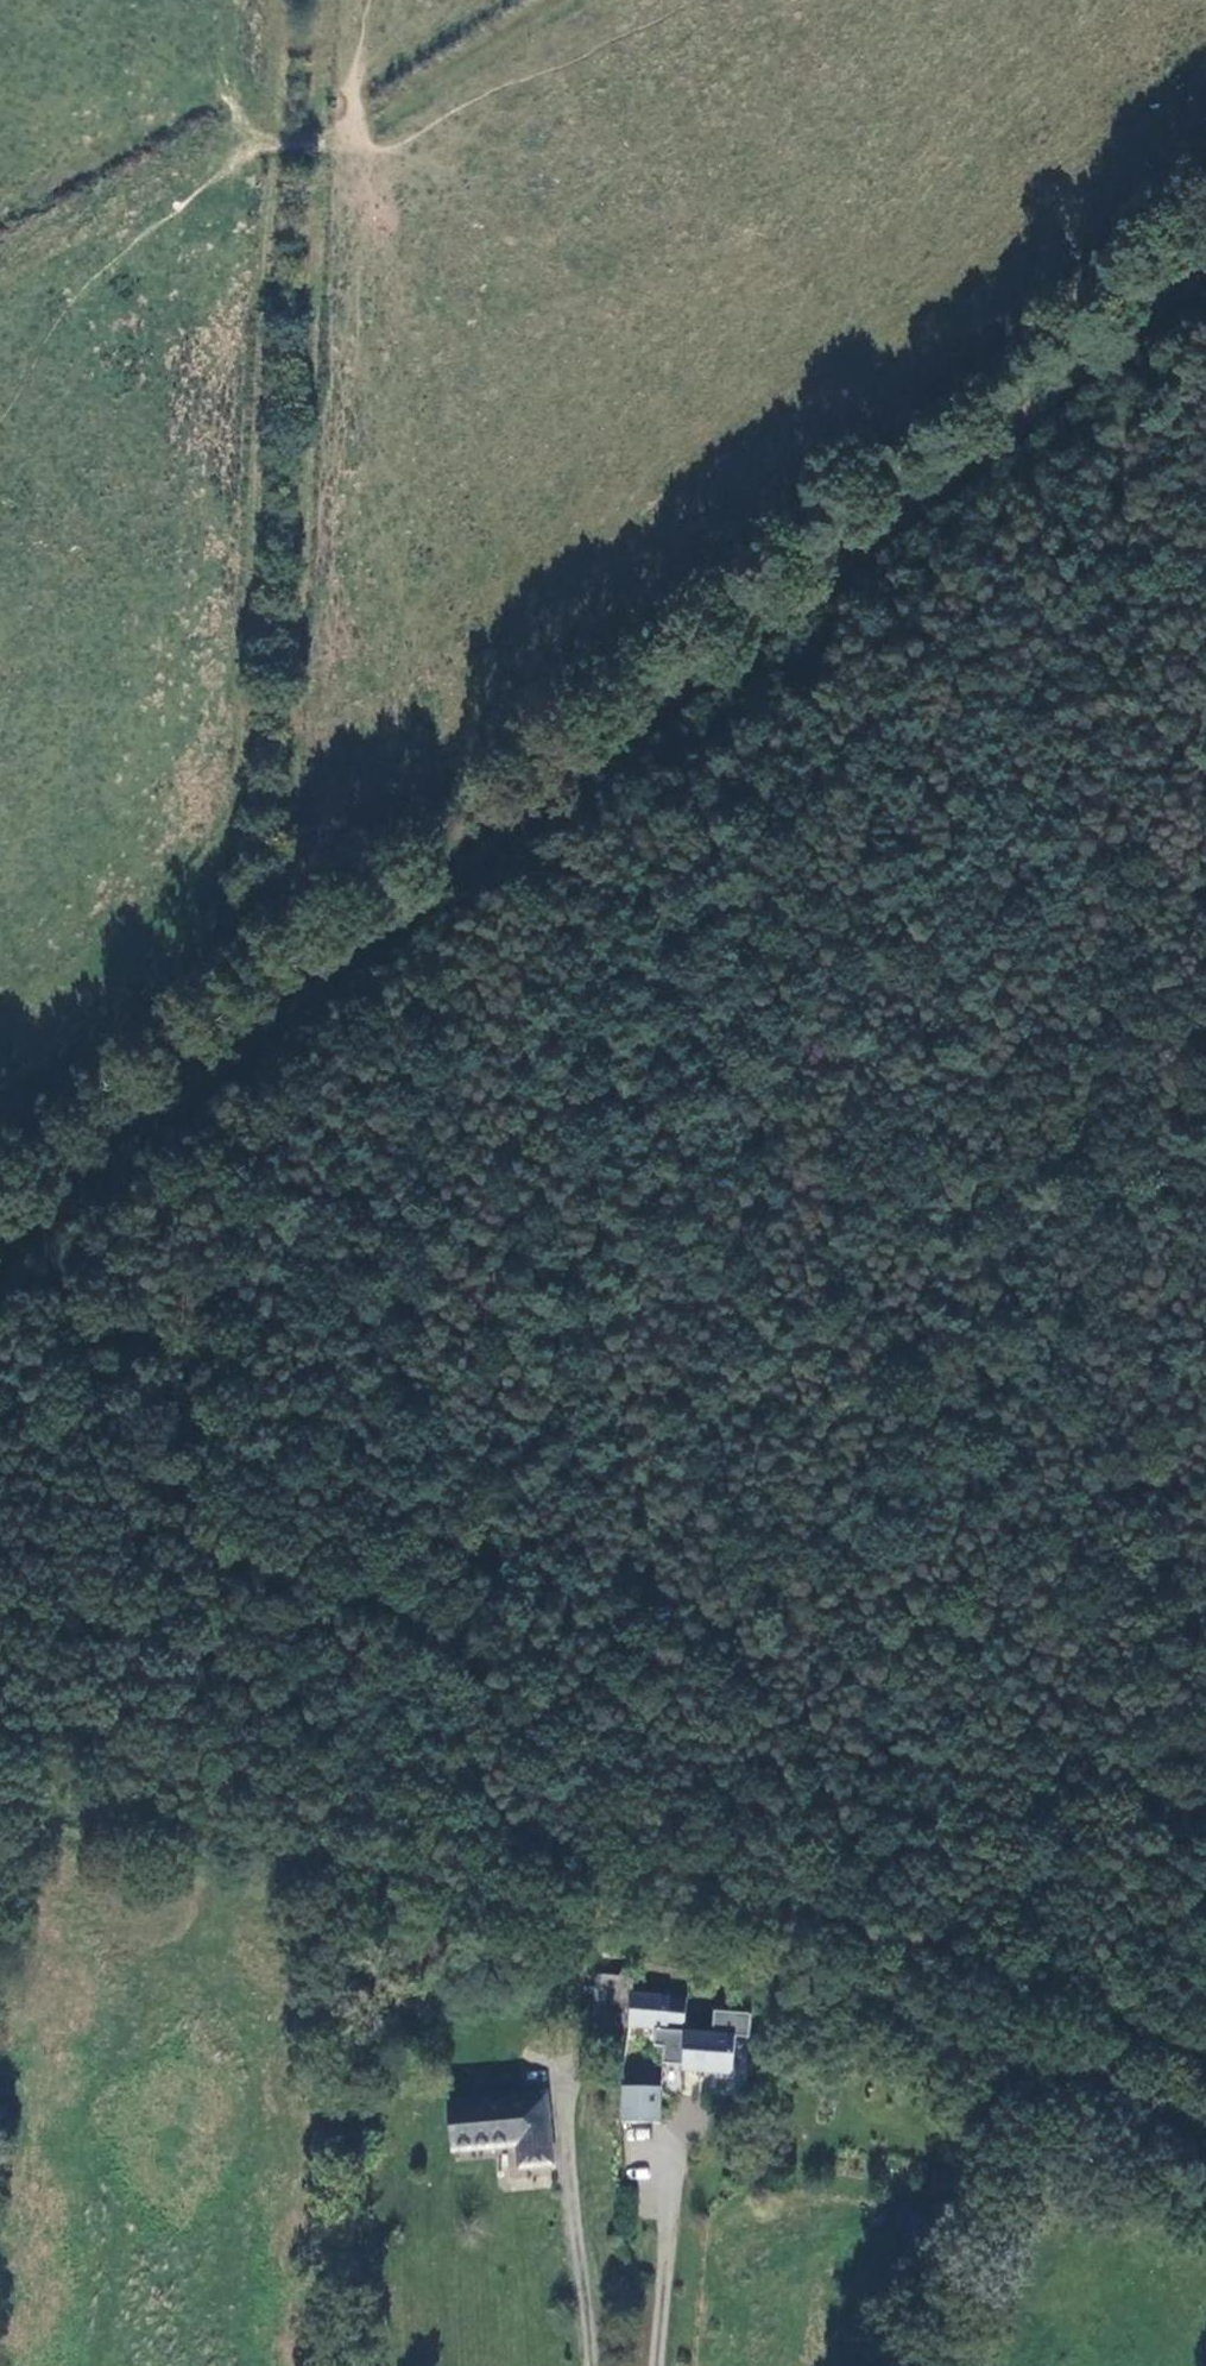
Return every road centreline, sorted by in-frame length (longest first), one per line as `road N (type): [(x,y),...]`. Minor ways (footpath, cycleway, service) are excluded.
road 1 (track): [(0,1257),(1205,278)]
road 2 (track): [(965,2365),(1000,2033)]

